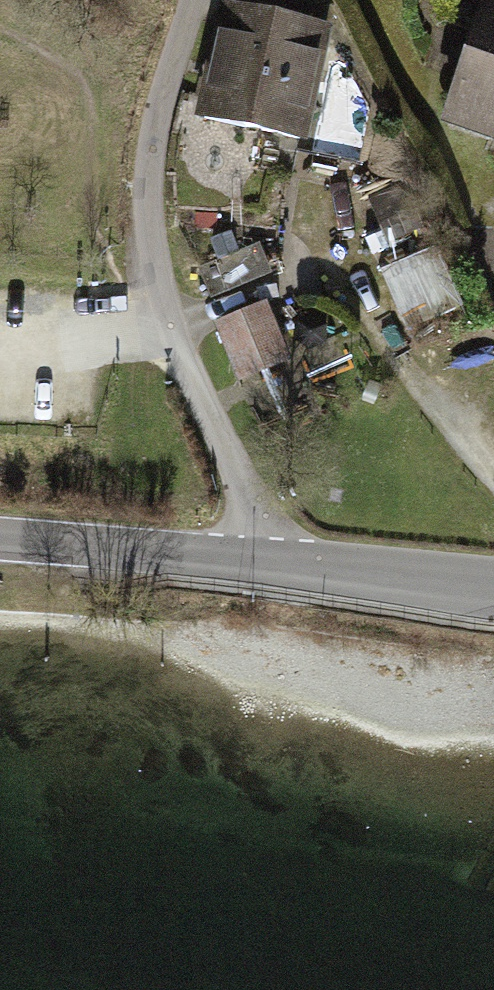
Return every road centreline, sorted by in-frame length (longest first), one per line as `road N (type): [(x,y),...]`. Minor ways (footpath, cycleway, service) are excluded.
road 1 (residential): [(255,561),(250,505),(173,326),(149,229),(151,155),(193,0)]
road 2 (tertiary): [(255,561),(0,540)]
road 3 (tertiary): [(493,589),(255,561)]

